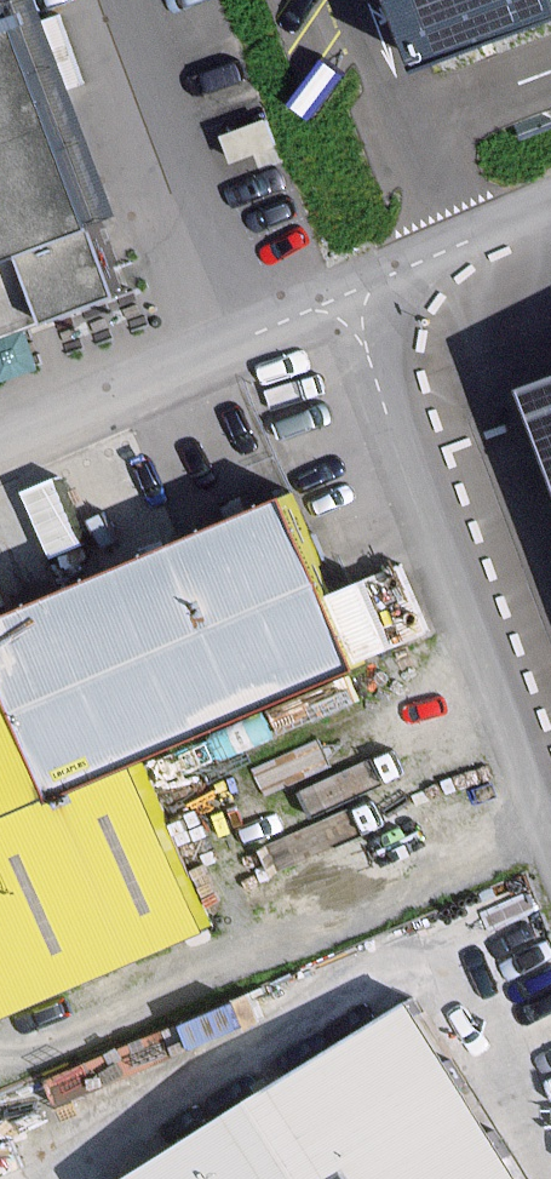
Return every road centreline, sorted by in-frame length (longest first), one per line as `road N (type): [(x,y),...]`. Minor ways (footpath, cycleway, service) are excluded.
road 1 (unclassified): [(348,289),(550,843)]
road 2 (unclassified): [(0,441),(348,289)]
road 3 (unclassified): [(348,289),(550,201)]

